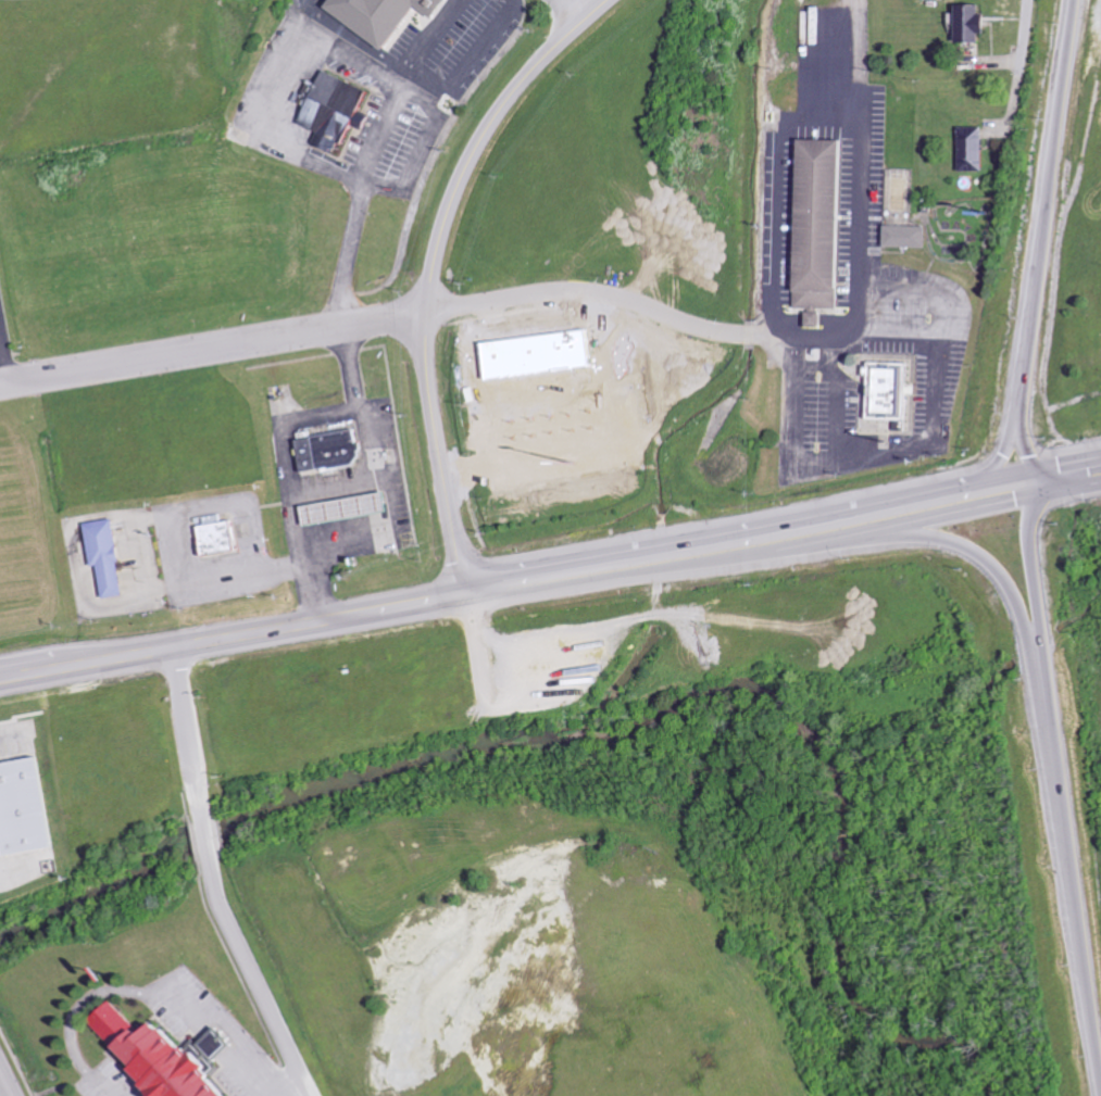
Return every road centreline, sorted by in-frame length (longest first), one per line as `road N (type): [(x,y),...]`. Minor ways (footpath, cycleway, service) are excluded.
road 1 (residential): [(0,385),(563,293),(618,299),(723,333),(875,333)]
road 2 (secondary): [(464,597),(534,592),(1039,501)]
road 3 (secondary): [(1033,476),(536,571),(464,597)]
road 4 (motorway): [(1072,0),(1016,412),(1039,501)]
road 5 (secondary): [(464,597),(0,682)]
road 6 (motorway): [(1042,682),(1100,1074)]
road 7 (residential): [(605,0),(520,85),(473,154),(440,237),(427,315)]
road 8 (residential): [(859,0),(859,335)]
road 9 (residential): [(427,315),(431,410),(464,597)]
road 10 (residential): [(208,853),(217,898),(310,1095)]
road 11 (motorway): [(867,532),(924,539),(984,564),(1009,596),(1042,682)]
road 12 (motorway): [(1039,501),(1031,549),(1042,682)]
road 13 (residential): [(171,651),(201,820)]

